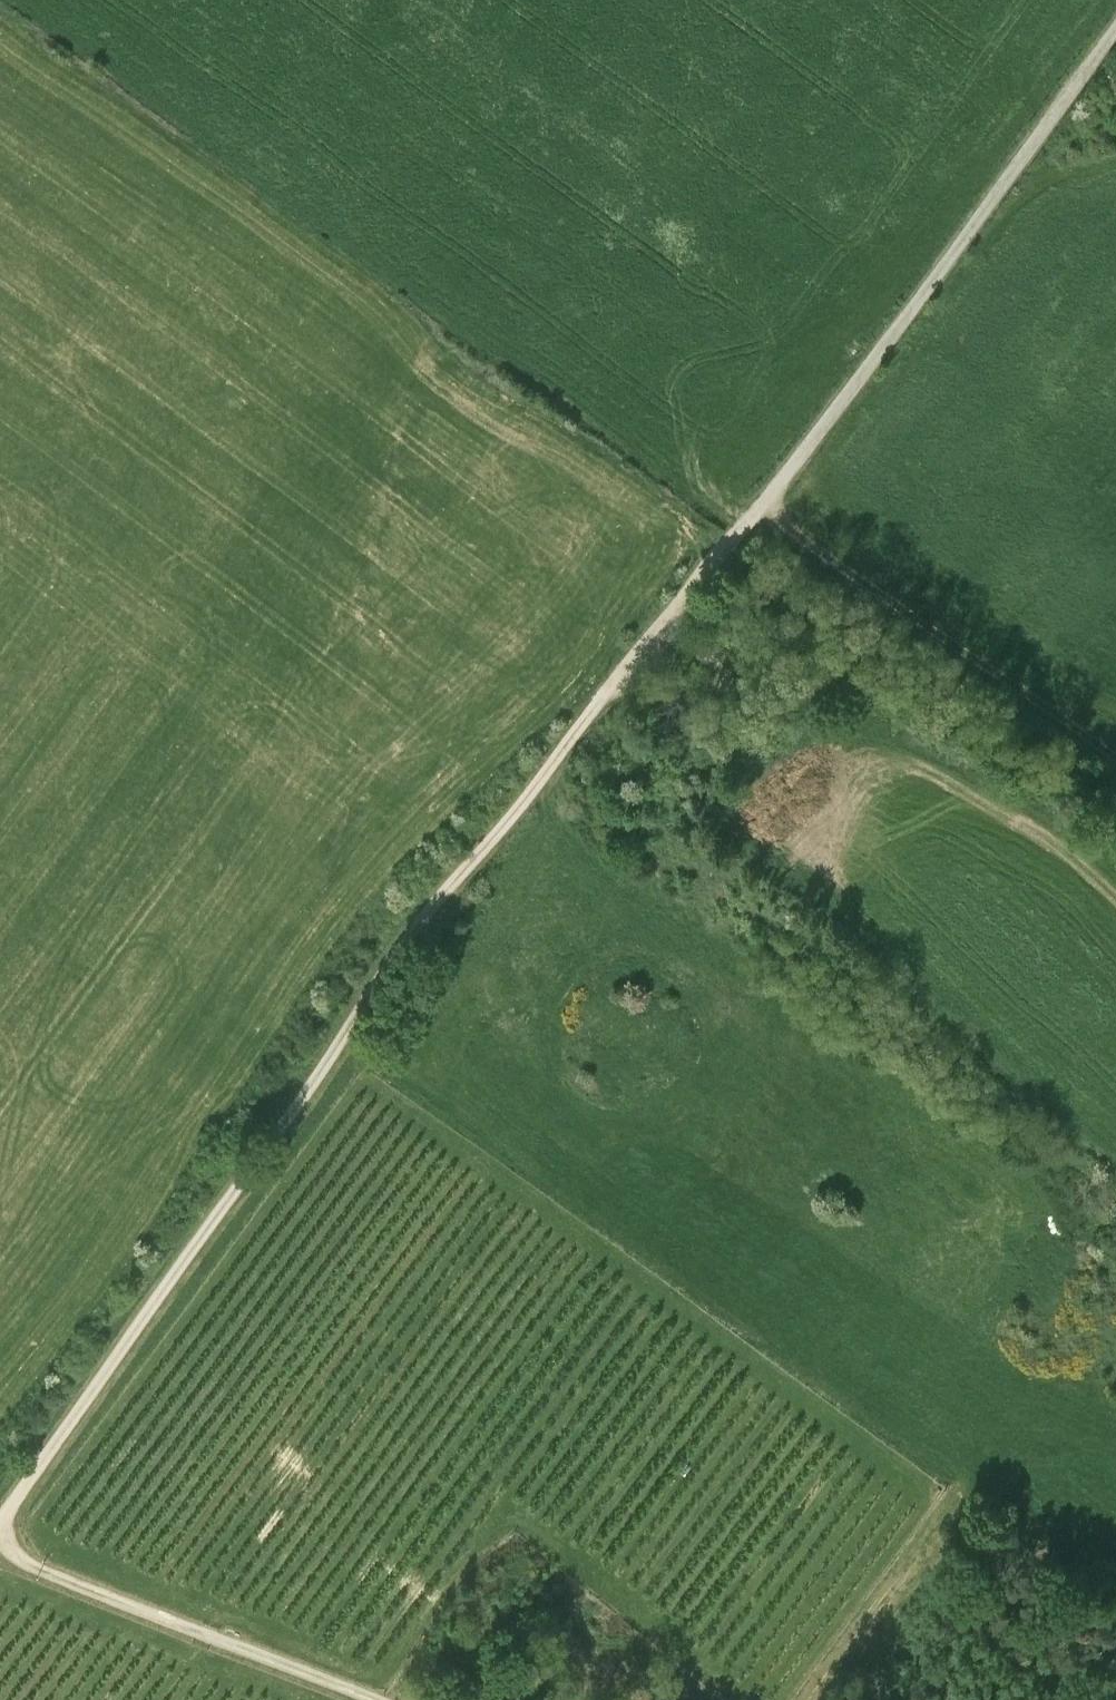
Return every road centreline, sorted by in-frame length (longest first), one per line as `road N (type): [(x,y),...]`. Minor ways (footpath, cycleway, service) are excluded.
road 1 (track): [(1115,25),(763,507),(412,927),(298,1107),(0,1519)]
road 2 (track): [(763,507),(1115,770)]
road 3 (track): [(0,1554),(394,1699)]

